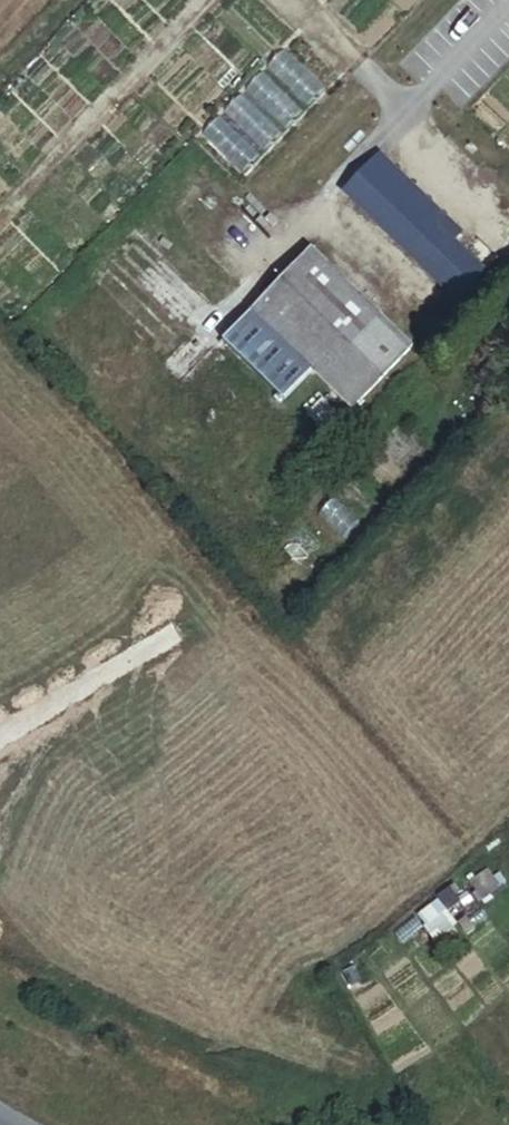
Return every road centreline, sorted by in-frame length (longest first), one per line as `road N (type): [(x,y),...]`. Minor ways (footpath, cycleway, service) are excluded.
road 1 (track): [(0,210),(209,0)]
road 2 (track): [(294,0),(401,108)]
road 3 (track): [(0,96),(87,0)]

